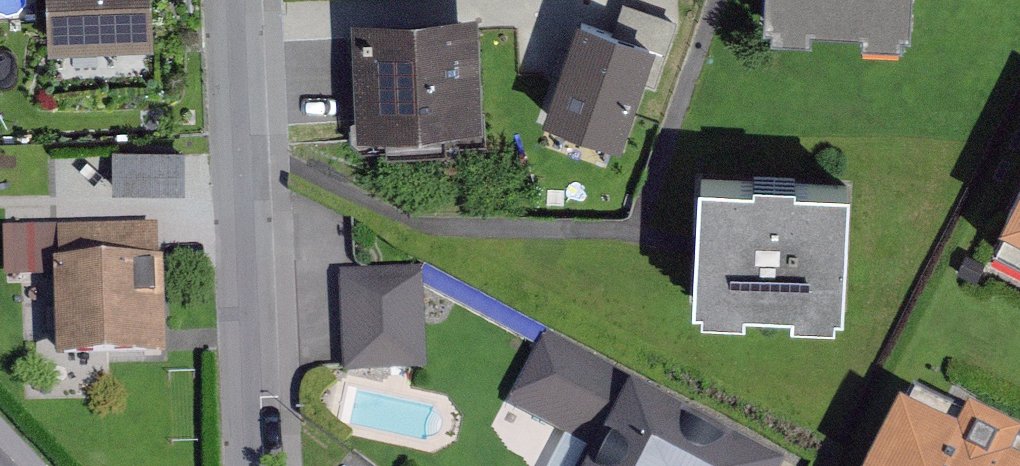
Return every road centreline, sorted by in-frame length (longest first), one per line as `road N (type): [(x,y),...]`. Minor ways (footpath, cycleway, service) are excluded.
road 1 (residential): [(258,465),(243,0)]

